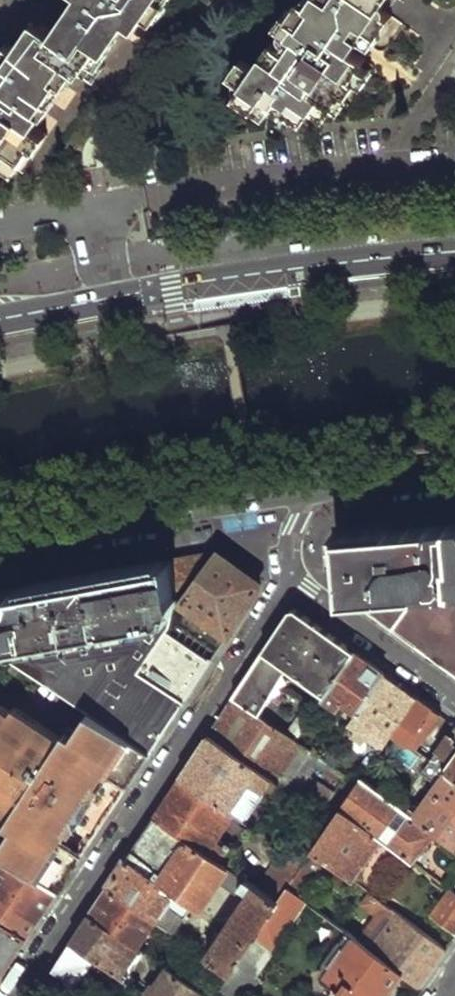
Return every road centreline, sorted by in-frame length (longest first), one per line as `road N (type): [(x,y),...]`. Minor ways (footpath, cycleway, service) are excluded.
road 1 (residential): [(292,575),(14,995)]
road 2 (primary): [(0,317),(173,285),(454,251)]
road 3 (primary): [(318,487),(0,539)]
road 4 (residential): [(292,575),(454,696)]
road 5 (primary): [(454,470),(318,487)]

